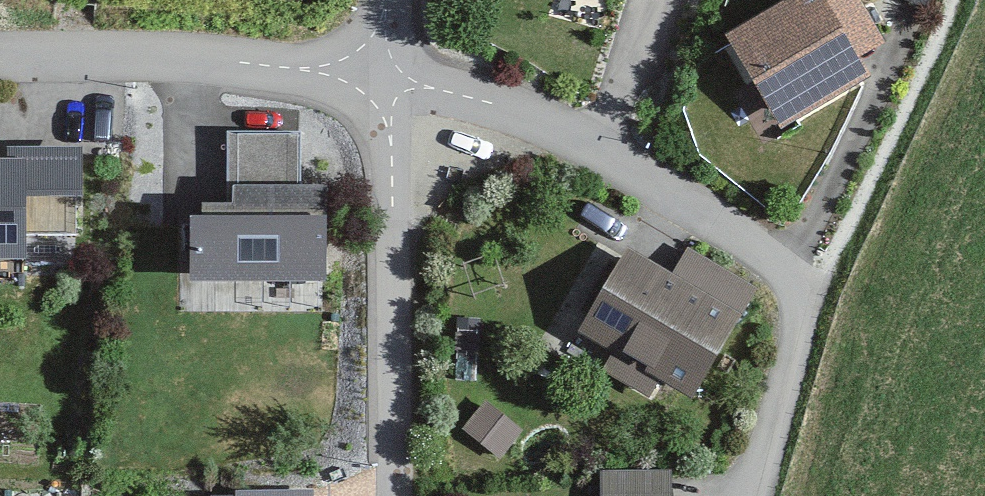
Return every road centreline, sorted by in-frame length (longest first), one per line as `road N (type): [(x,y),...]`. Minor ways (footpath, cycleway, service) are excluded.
road 1 (residential): [(383,83),(563,123),(769,249),(792,304)]
road 2 (residential): [(395,495),(383,83)]
road 3 (residential): [(0,58),(293,70),(383,83)]

